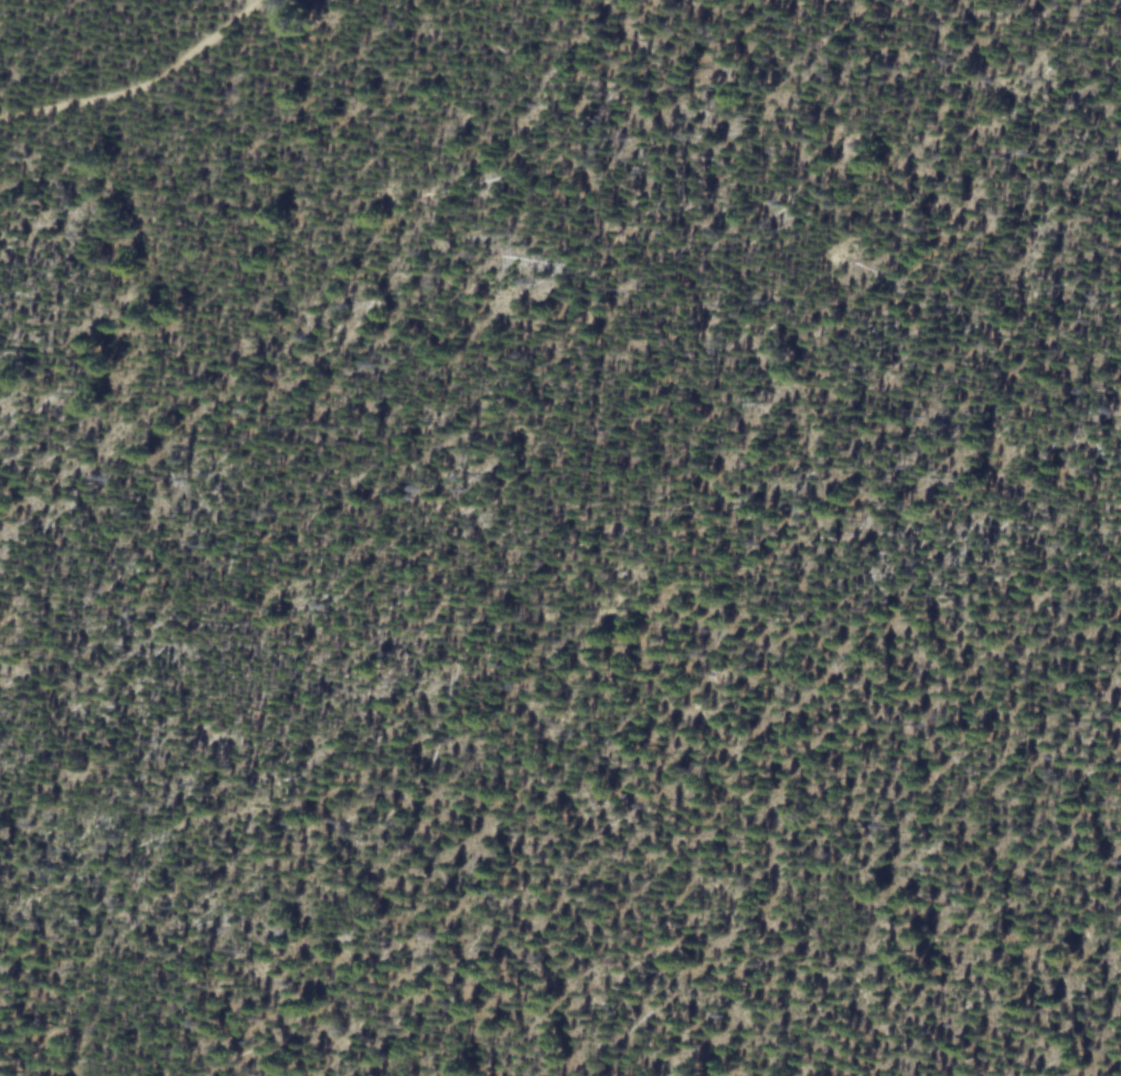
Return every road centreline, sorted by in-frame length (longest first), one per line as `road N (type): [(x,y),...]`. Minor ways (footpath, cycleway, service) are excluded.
road 1 (track): [(260,0),(148,85),(0,119)]

